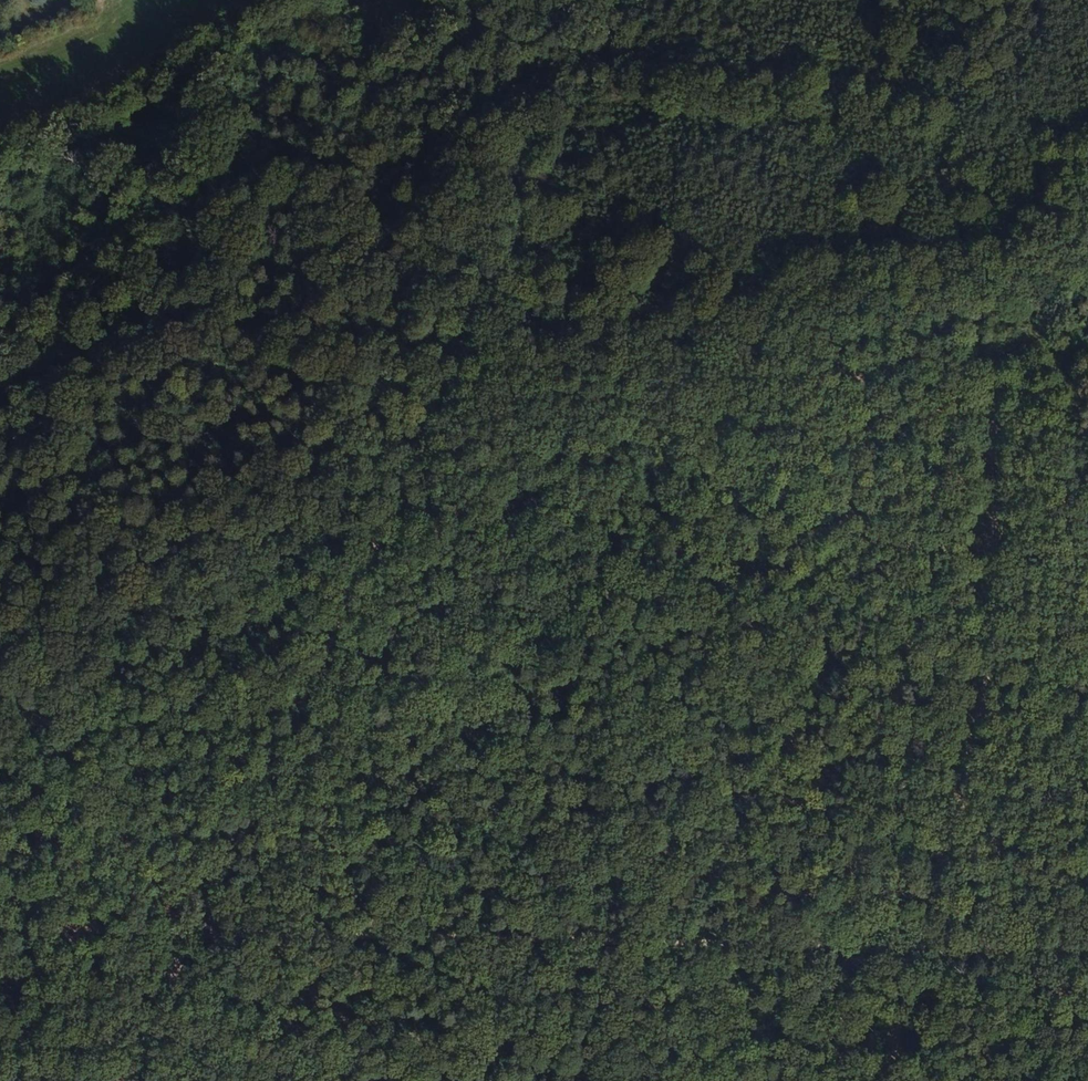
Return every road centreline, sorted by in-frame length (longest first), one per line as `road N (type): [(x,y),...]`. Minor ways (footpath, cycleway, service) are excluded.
road 1 (track): [(193,932),(1087,954)]
road 2 (track): [(995,422),(969,241),(941,166),(909,131),(848,93),(722,93),(608,53)]
road 3 (track): [(921,945),(986,679),(995,422)]
road 4 (track): [(386,521),(193,932)]
road 5 (track): [(609,34),(604,68),(467,356)]
road 6 (track): [(0,928),(193,932)]
road 7 (track): [(467,356),(386,521)]
road 8 (track): [(193,932),(122,1080)]
road 9 (track): [(921,945),(886,1080)]

